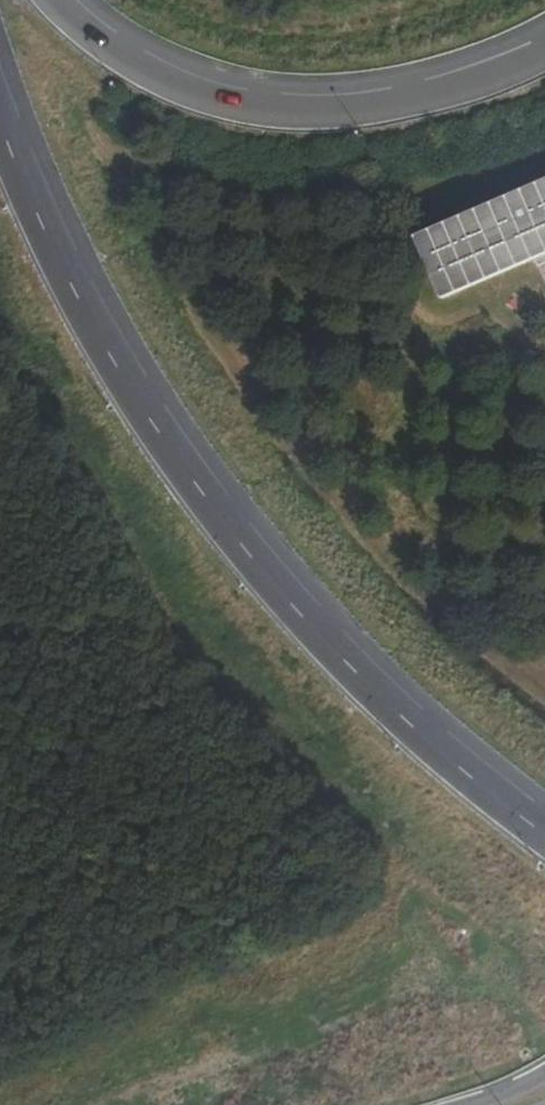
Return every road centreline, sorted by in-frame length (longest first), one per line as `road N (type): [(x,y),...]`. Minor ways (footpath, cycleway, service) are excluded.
road 1 (motorway): [(544,830),(307,625),(198,486),(96,331),(0,114)]
road 2 (motorway): [(544,52),(425,98),(328,111),(246,104),(169,78),(99,38),(60,0)]

